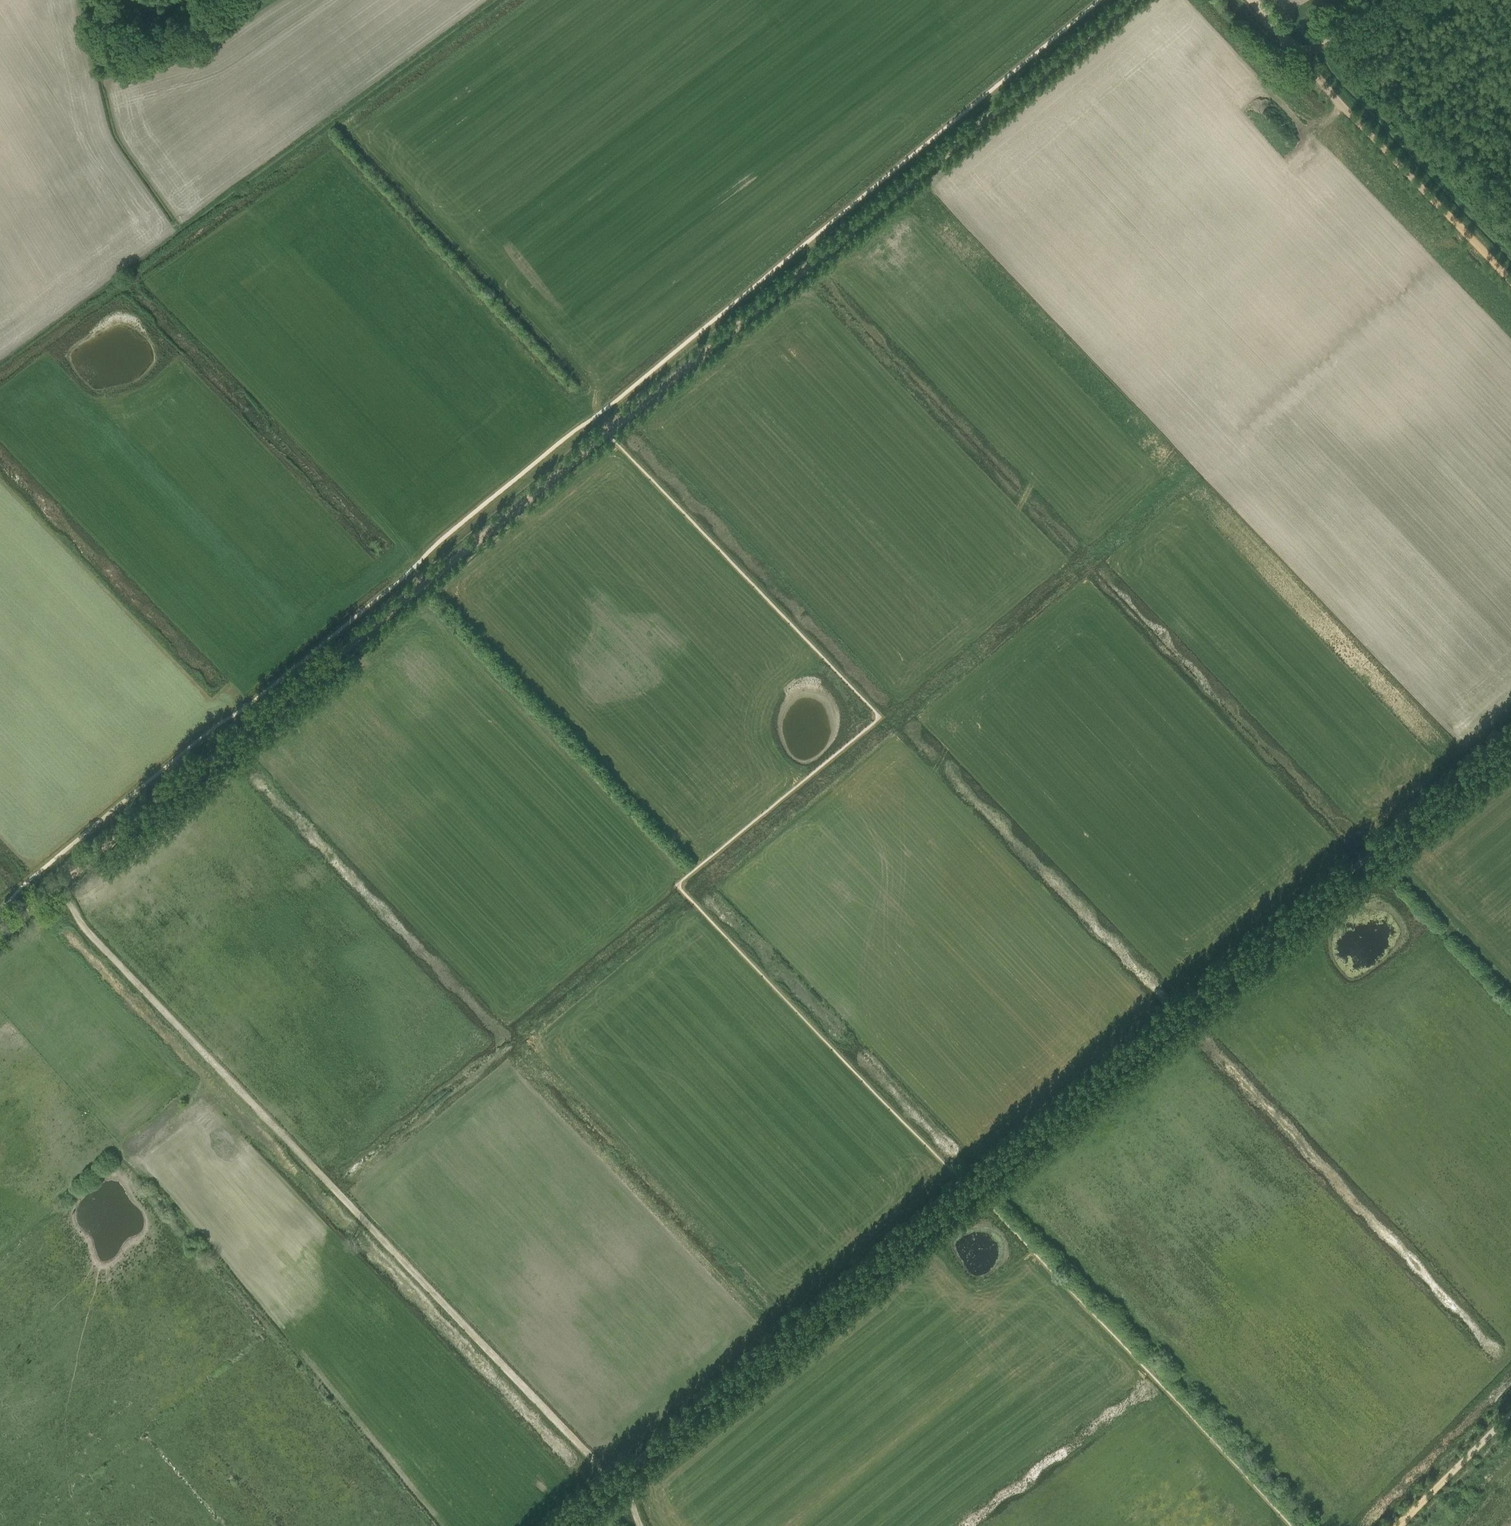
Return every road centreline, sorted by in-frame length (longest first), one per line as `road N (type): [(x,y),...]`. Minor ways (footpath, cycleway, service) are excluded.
road 1 (track): [(0,934),(1134,0)]
road 2 (track): [(560,1525),(1510,740)]
road 3 (track): [(1304,57),(1510,281)]
road 4 (track): [(1398,1525),(1510,1414)]

